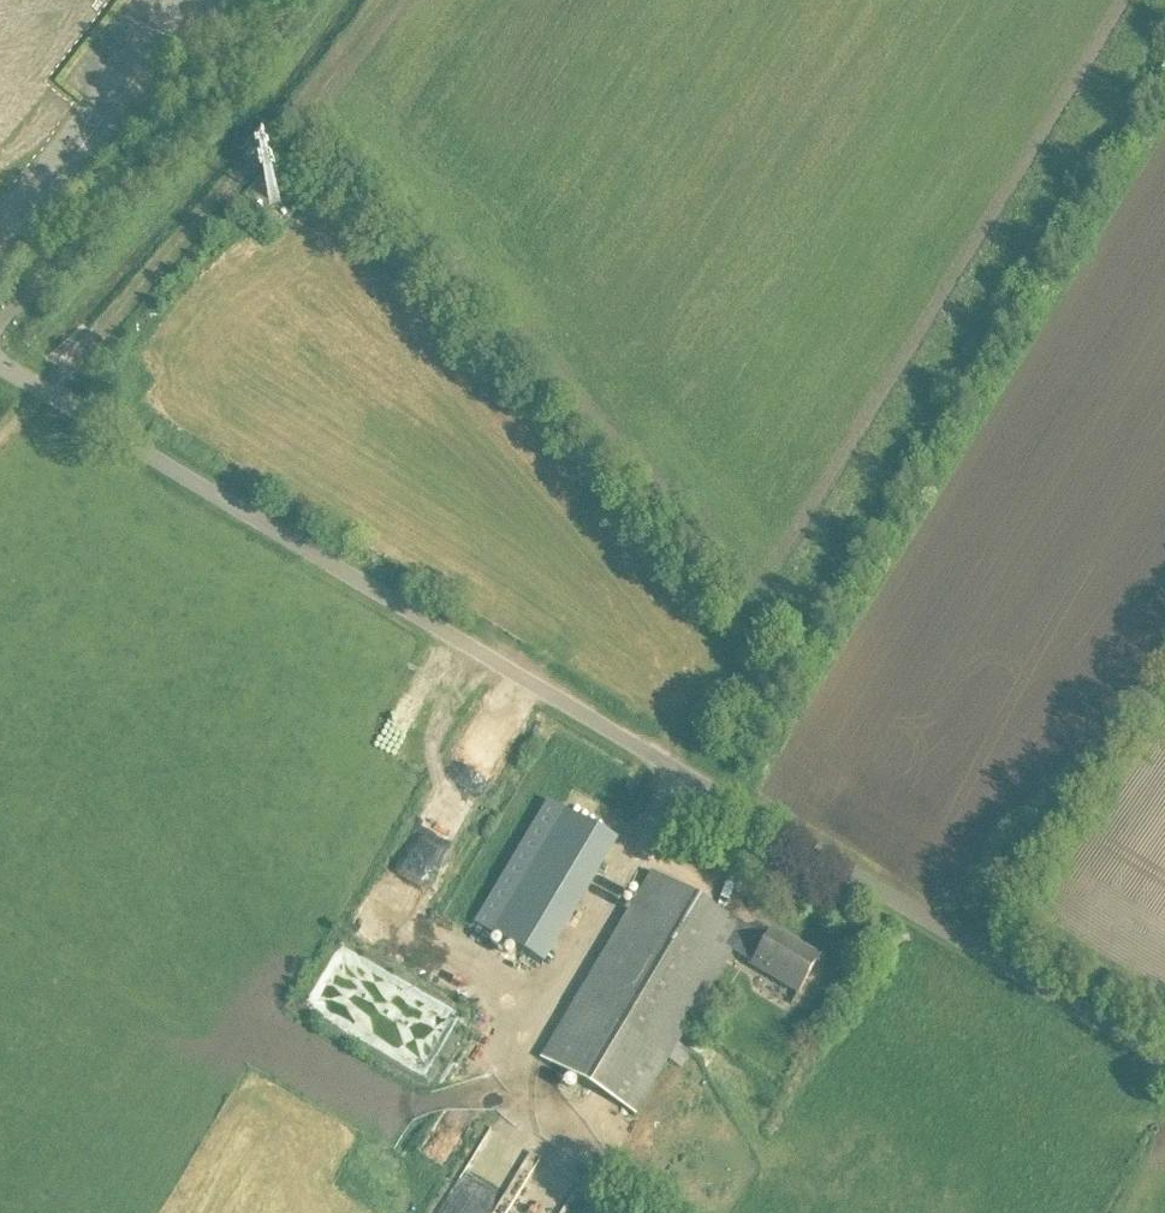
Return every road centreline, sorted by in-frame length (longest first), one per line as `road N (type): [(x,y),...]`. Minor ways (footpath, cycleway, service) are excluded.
road 1 (unclassified): [(1164,1063),(0,368)]

